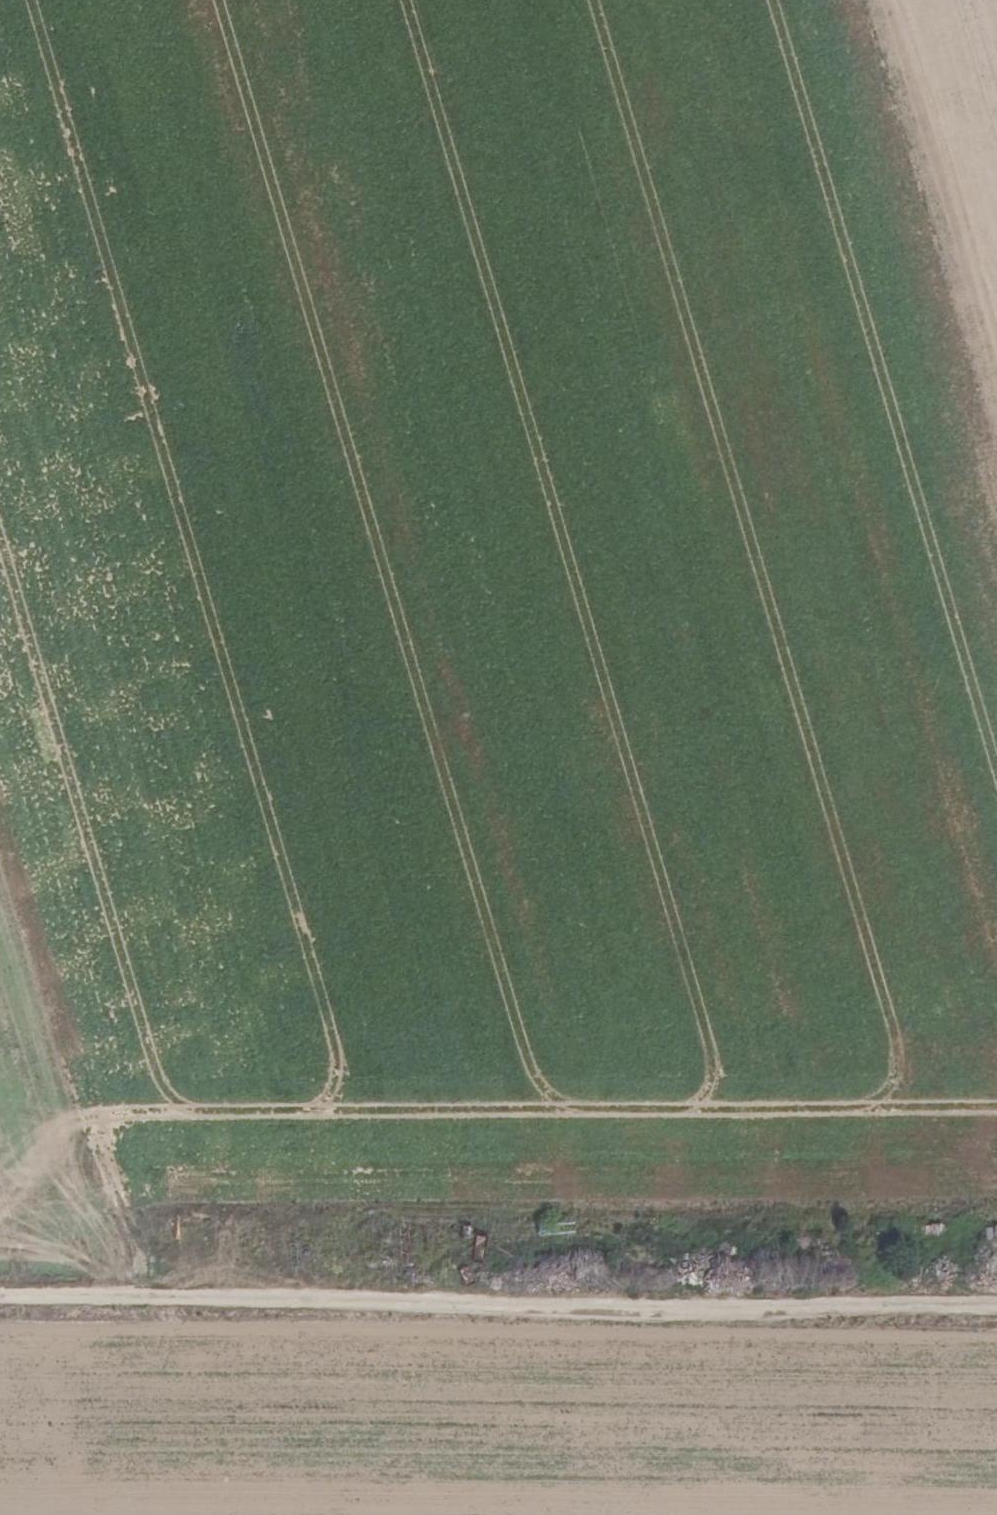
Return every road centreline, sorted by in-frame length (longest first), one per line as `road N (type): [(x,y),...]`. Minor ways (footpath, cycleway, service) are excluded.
road 1 (track): [(0,1294),(996,1306)]

